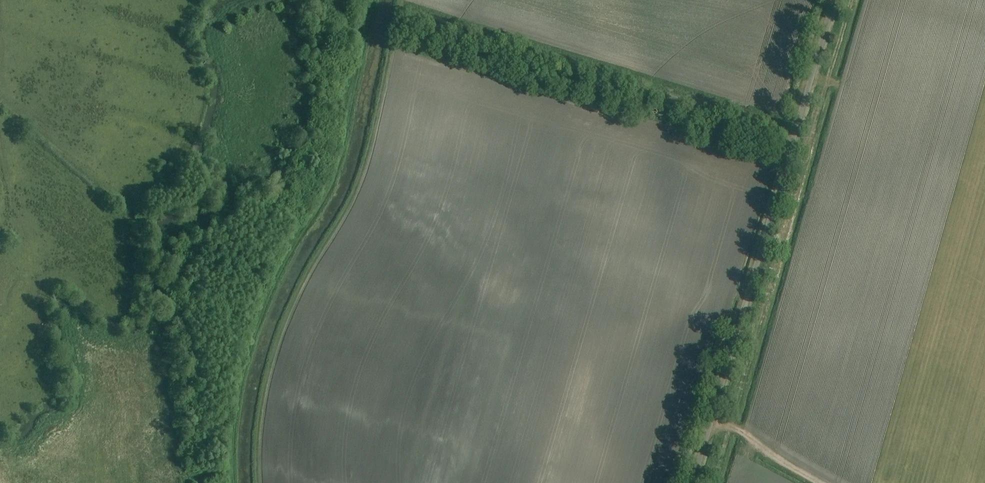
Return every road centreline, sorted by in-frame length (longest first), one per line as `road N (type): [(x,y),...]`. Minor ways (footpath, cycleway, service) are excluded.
road 1 (track): [(230,482),(233,401),(249,336),(339,163),(374,0)]
road 2 (unclassified): [(694,482),(834,0)]

